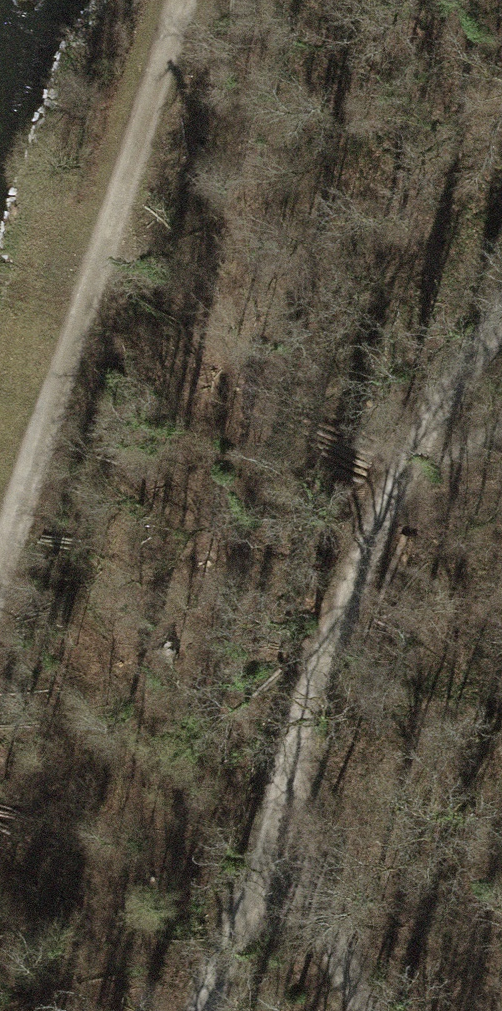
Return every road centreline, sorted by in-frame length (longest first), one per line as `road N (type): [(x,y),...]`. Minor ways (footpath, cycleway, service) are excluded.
road 1 (track): [(0,549),(96,230),(177,0)]
road 2 (track): [(501,321),(461,370),(394,486),(300,730),(289,813)]
road 3 (track): [(289,813),(201,1010)]
road 4 (track): [(289,813),(368,1010)]

